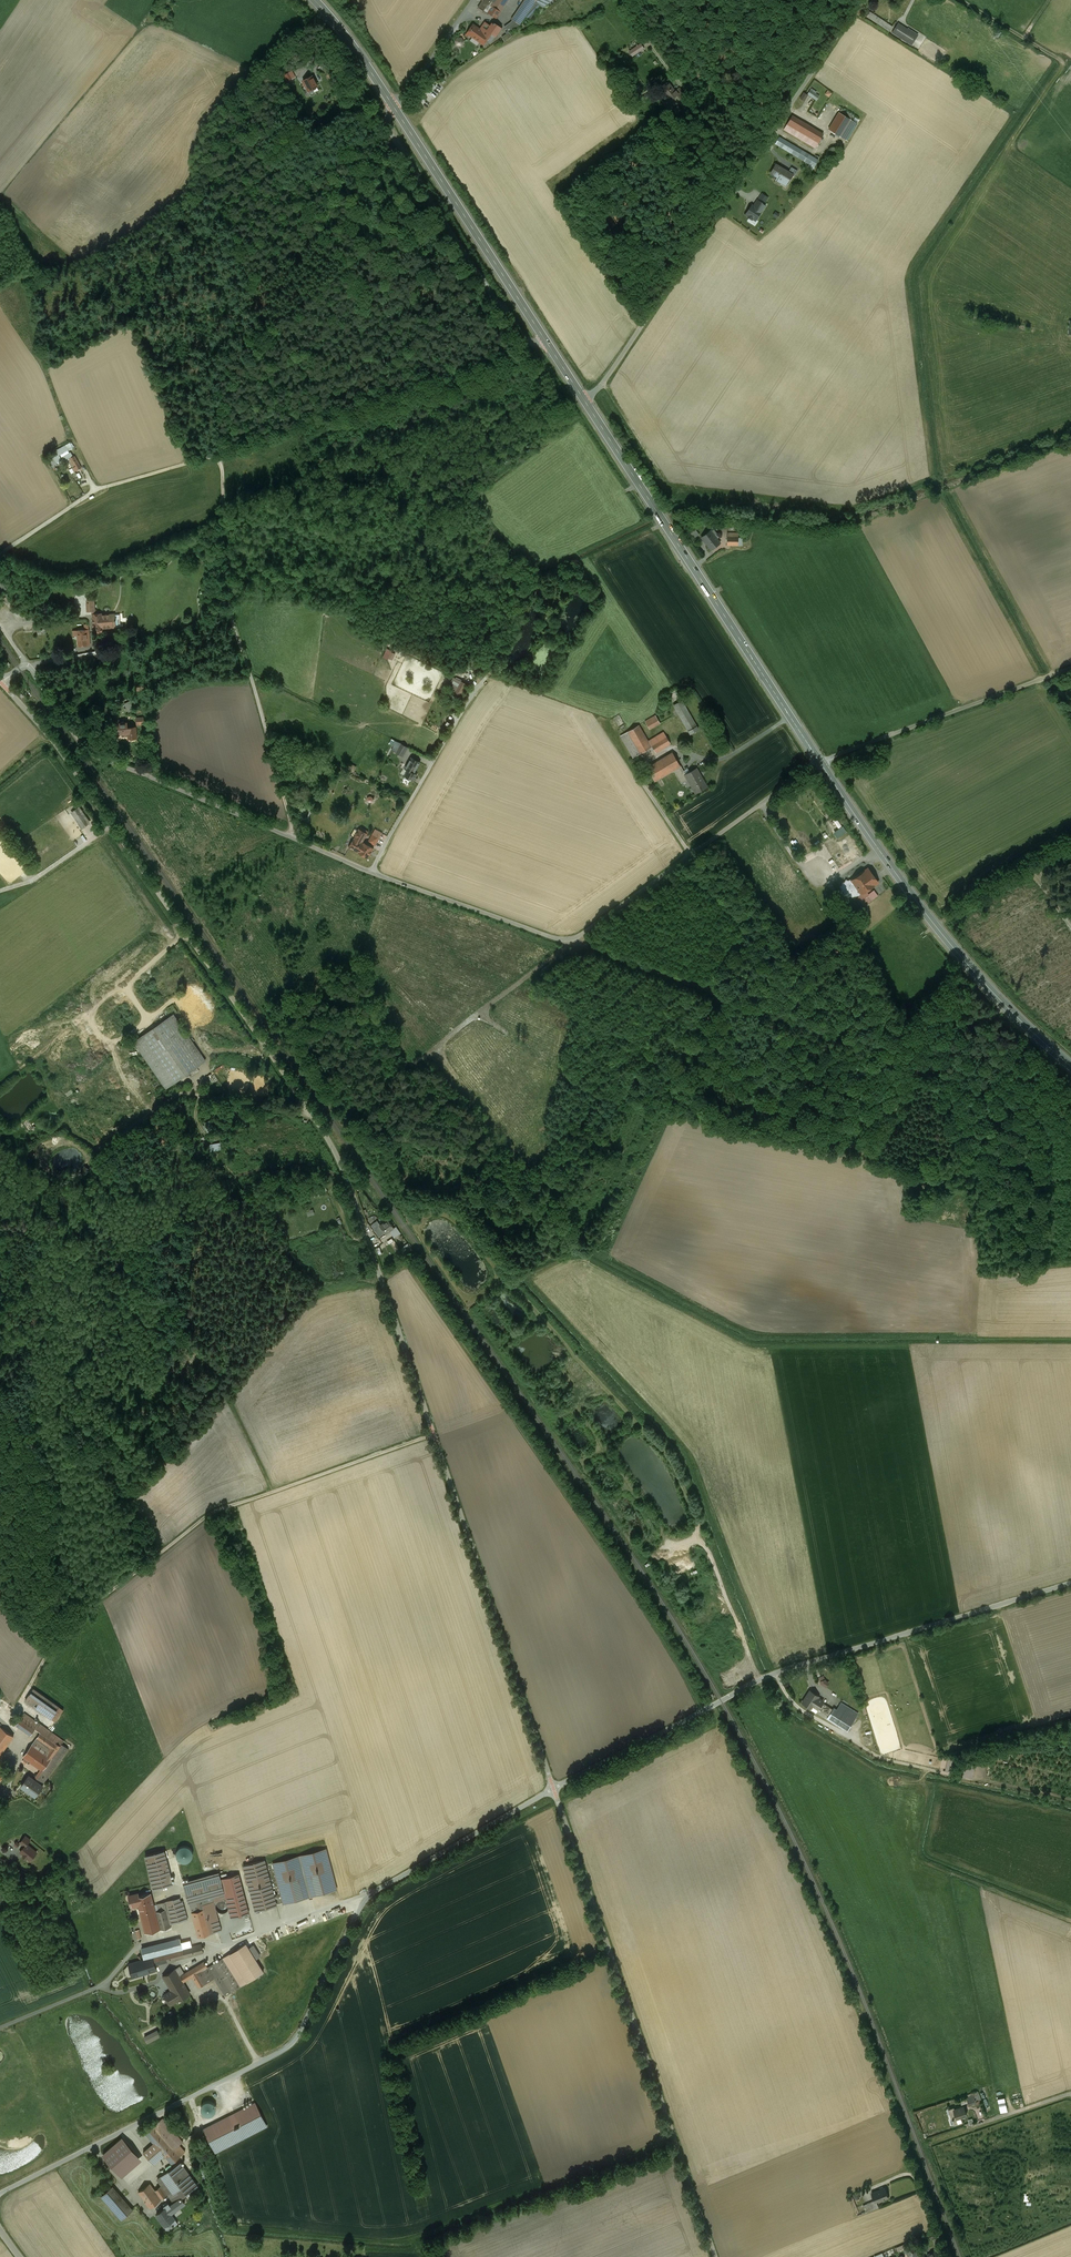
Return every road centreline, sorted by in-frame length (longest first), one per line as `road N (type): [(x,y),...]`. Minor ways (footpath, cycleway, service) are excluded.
road 1 (unclassified): [(1,683),(55,743),(342,1167),(554,1788)]
road 2 (track): [(759,1680),(671,1460),(453,1214),(424,1214),(424,1237),(643,1550),(693,1538)]
road 3 (unclassified): [(554,1788),(370,1891),(287,2047),(0,2195)]
road 4 (track): [(434,1435),(208,1513),(85,1606),(57,1643),(42,1590),(41,1497),(0,1386)]
road 5 (unclassified): [(554,1788),(767,1677),(1070,1583)]
road 6 (unclassified): [(820,762),(570,942),(371,872)]
road 7 (unclassified): [(554,1788),(715,2256)]
road 8 (unclassified): [(584,401),(862,0)]
road 9 (secondary): [(315,0),(364,61),(584,401)]
road 10 (secondary): [(584,401),(820,762)]
road 11 (unclassified): [(371,872),(90,754),(28,667)]
road 12 (secondary): [(820,762),(961,956),(1070,1066)]
road 13 (track): [(295,839),(230,615),(223,475),(214,458)]
road 14 (unclassified): [(1070,668),(820,762)]
road 15 (track): [(187,933),(0,1085)]
road 16 (track): [(0,555),(94,491),(207,458)]
road 17 (track): [(961,0),(1065,65),(1010,145)]
road 18 (unclassified): [(371,872),(480,684)]
road 19 (track): [(776,1674),(796,1706),(876,1756),(939,1772)]
road 20 (track): [(675,1538),(579,1404),(556,1424)]
road 21 (track): [(911,1069),(1070,1136)]
road 22 (track): [(1070,1921),(952,1874)]

